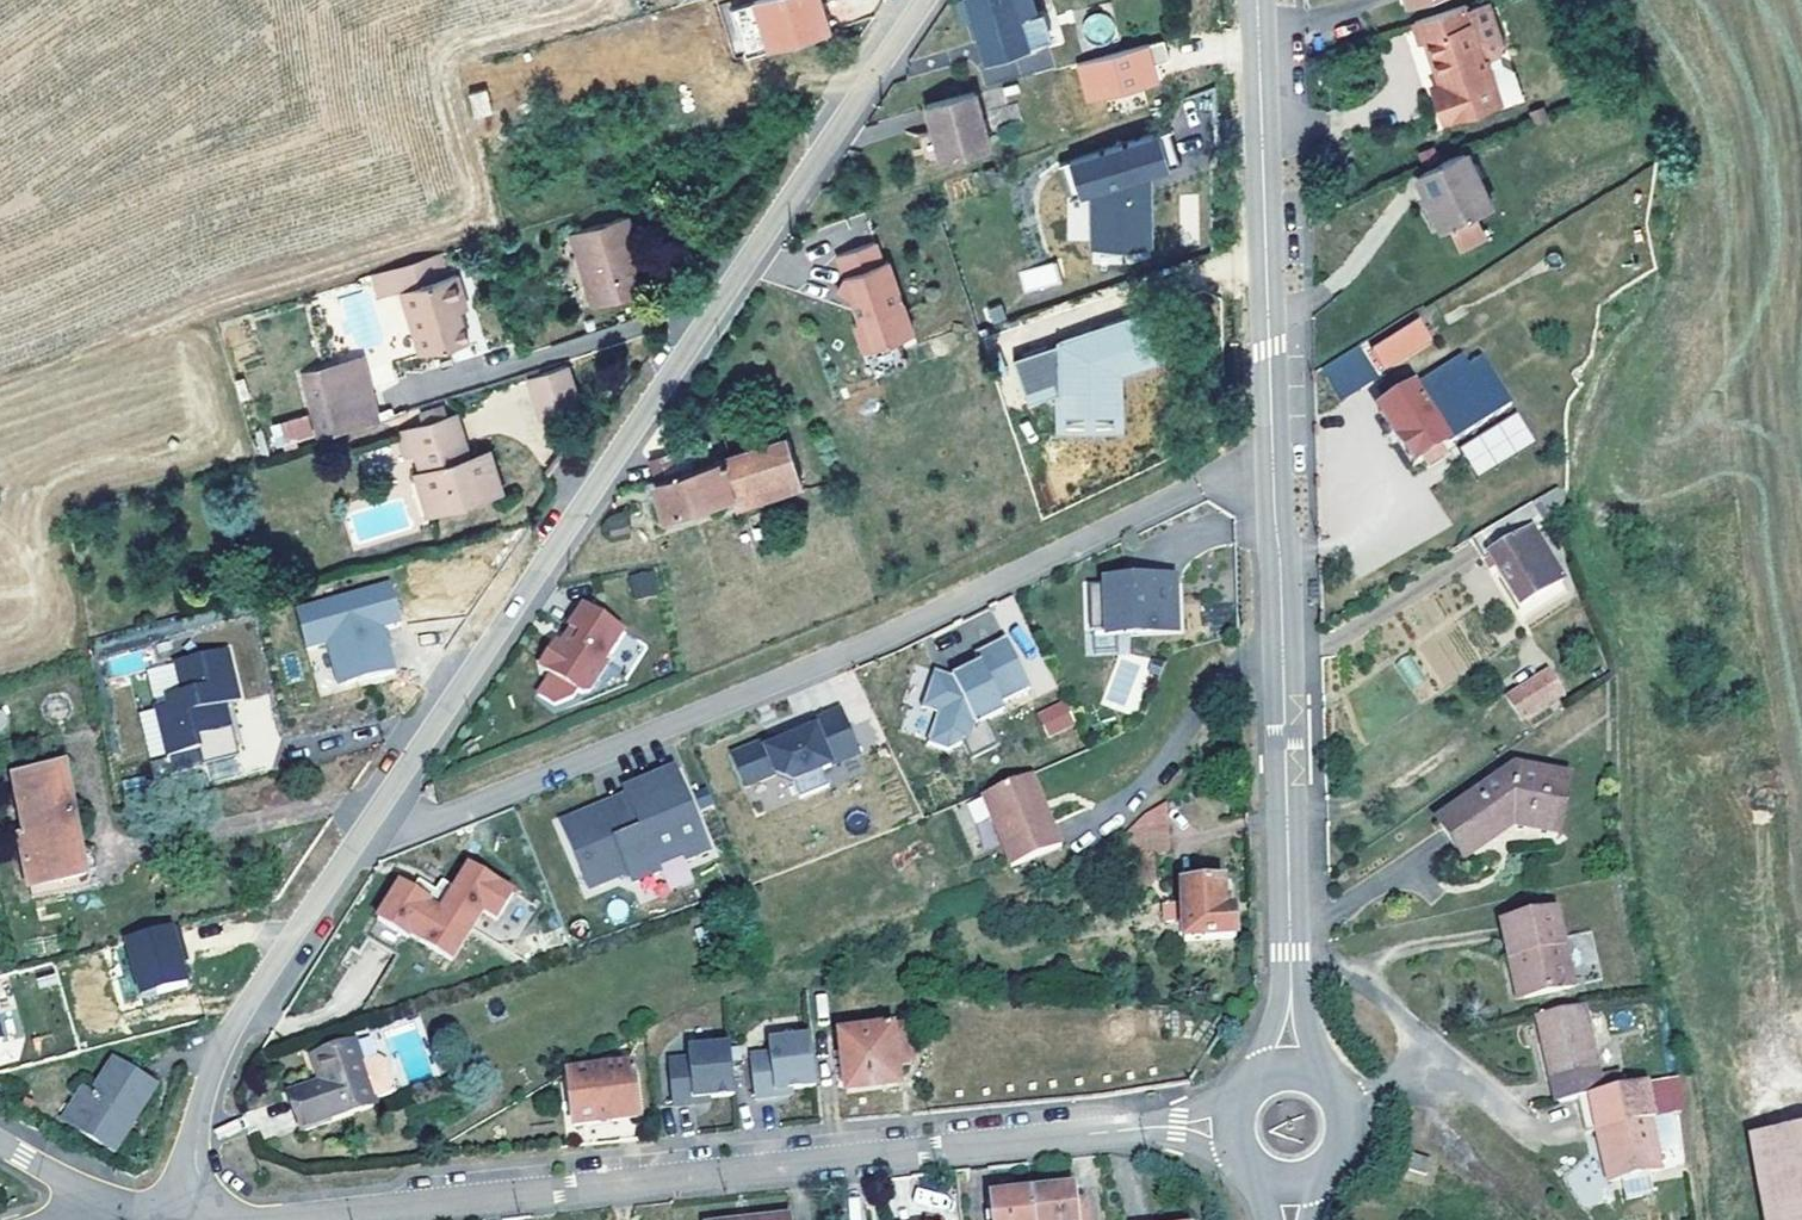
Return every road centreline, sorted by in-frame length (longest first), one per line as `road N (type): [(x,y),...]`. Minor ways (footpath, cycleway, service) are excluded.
road 1 (residential): [(180,1219),(182,1176),(226,1045),(924,0)]
road 2 (tertiary): [(1265,0),(1293,953)]
road 3 (residential): [(1235,1120),(293,1219)]
road 4 (residential): [(1440,1060),(1323,960),(1293,953)]
road 5 (tertiary): [(1289,965),(1256,1089)]
road 6 (tertiary): [(1324,1087),(1289,965)]

